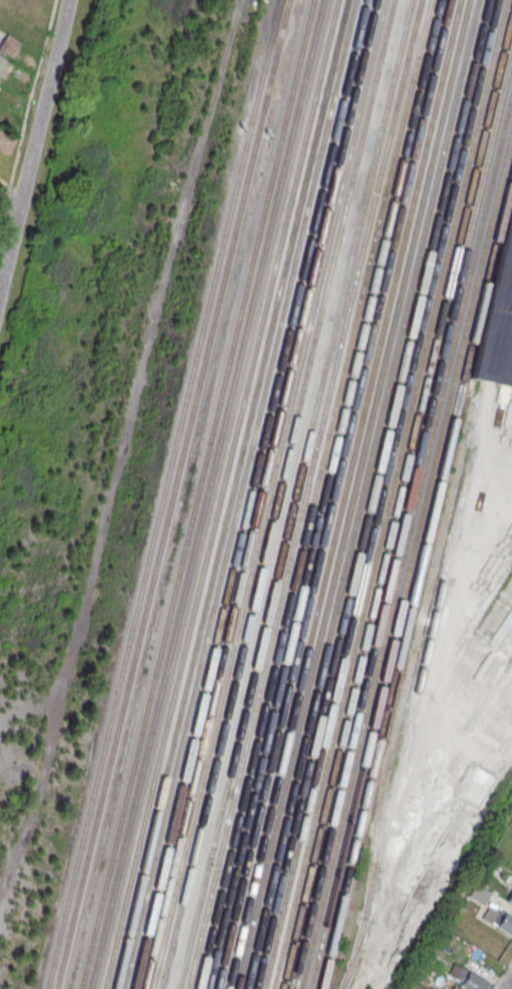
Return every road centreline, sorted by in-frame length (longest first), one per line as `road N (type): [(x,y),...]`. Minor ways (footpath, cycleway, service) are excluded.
road 1 (residential): [(71,0),(0,288)]

